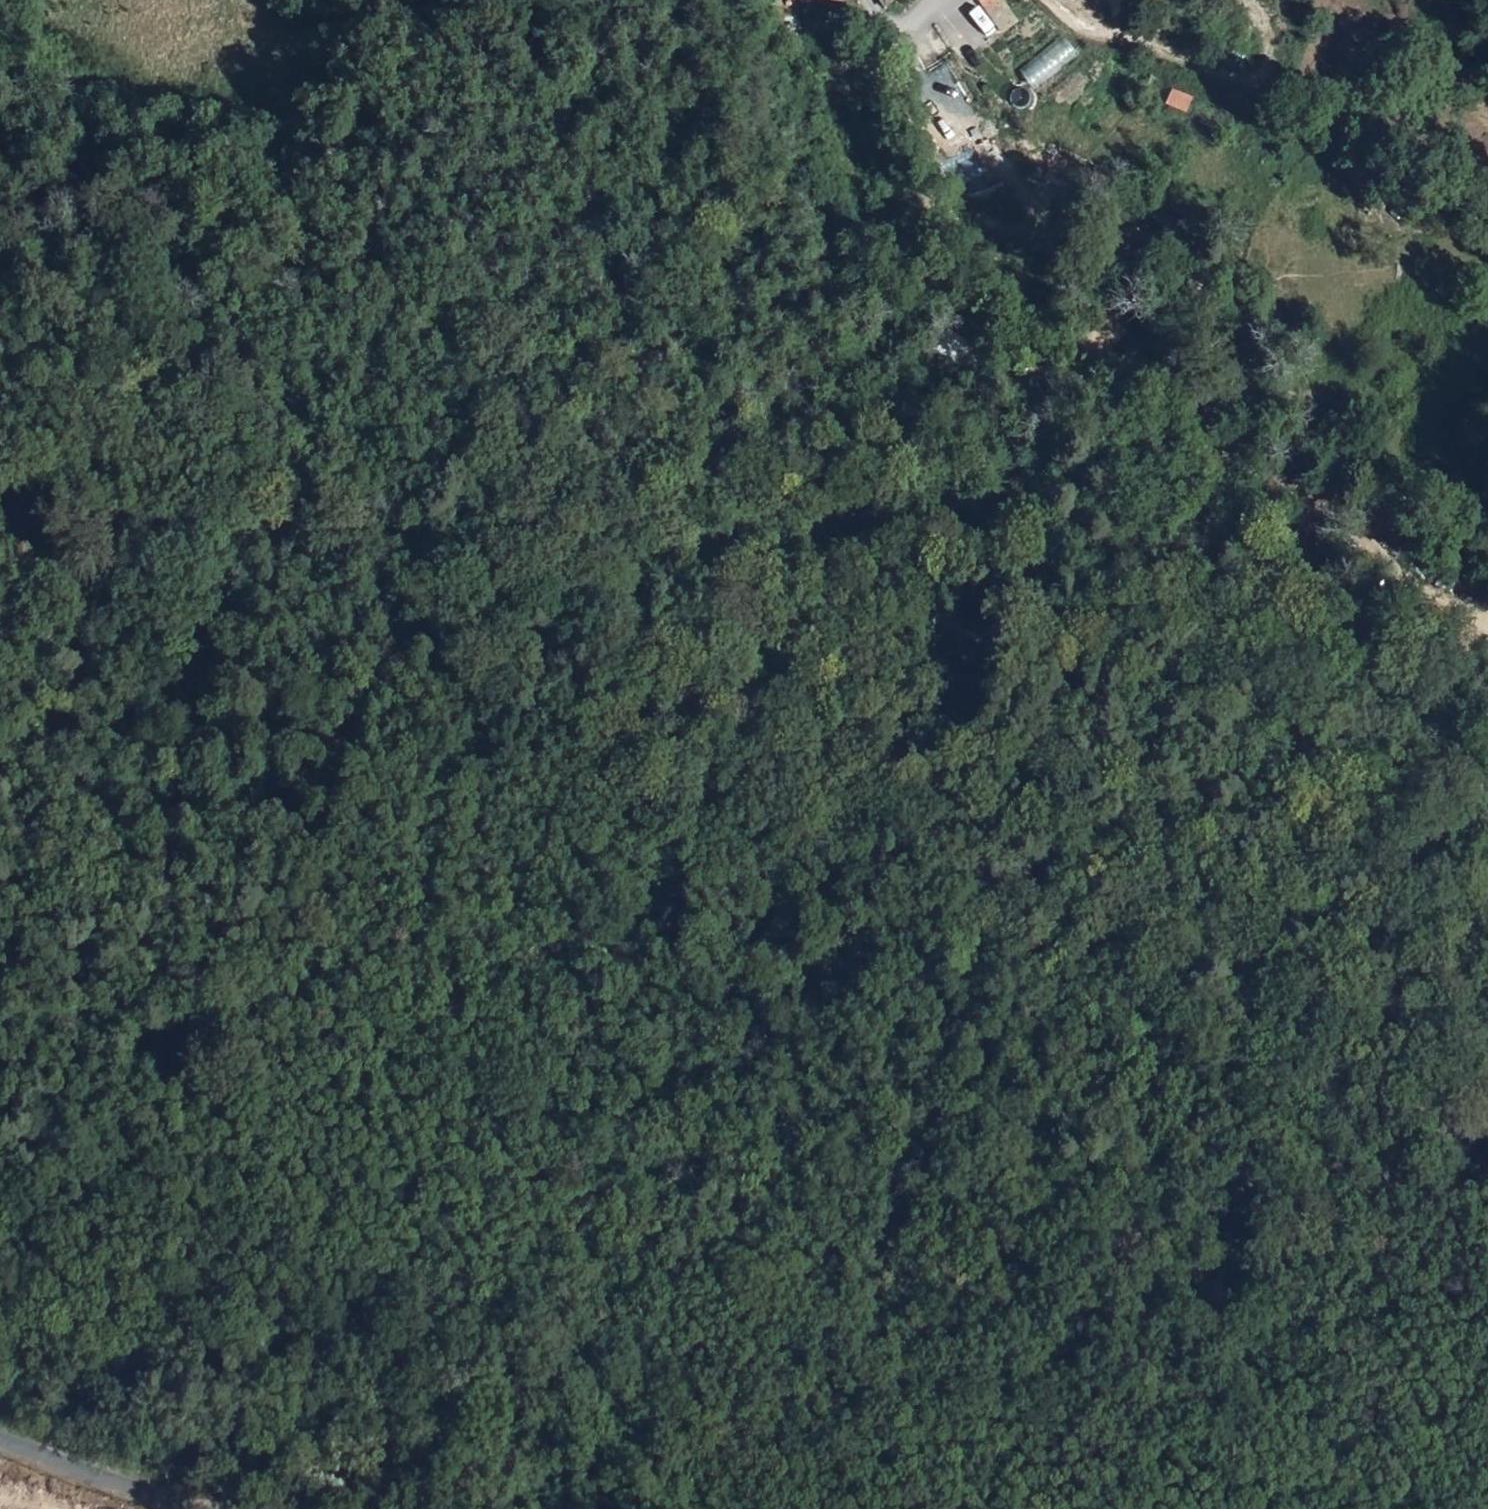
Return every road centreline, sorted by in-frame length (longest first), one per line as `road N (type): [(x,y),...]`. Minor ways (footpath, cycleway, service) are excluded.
road 1 (track): [(1052,0),(1080,28),(1233,66),(1487,178)]
road 2 (tertiary): [(0,1433),(229,1508)]

